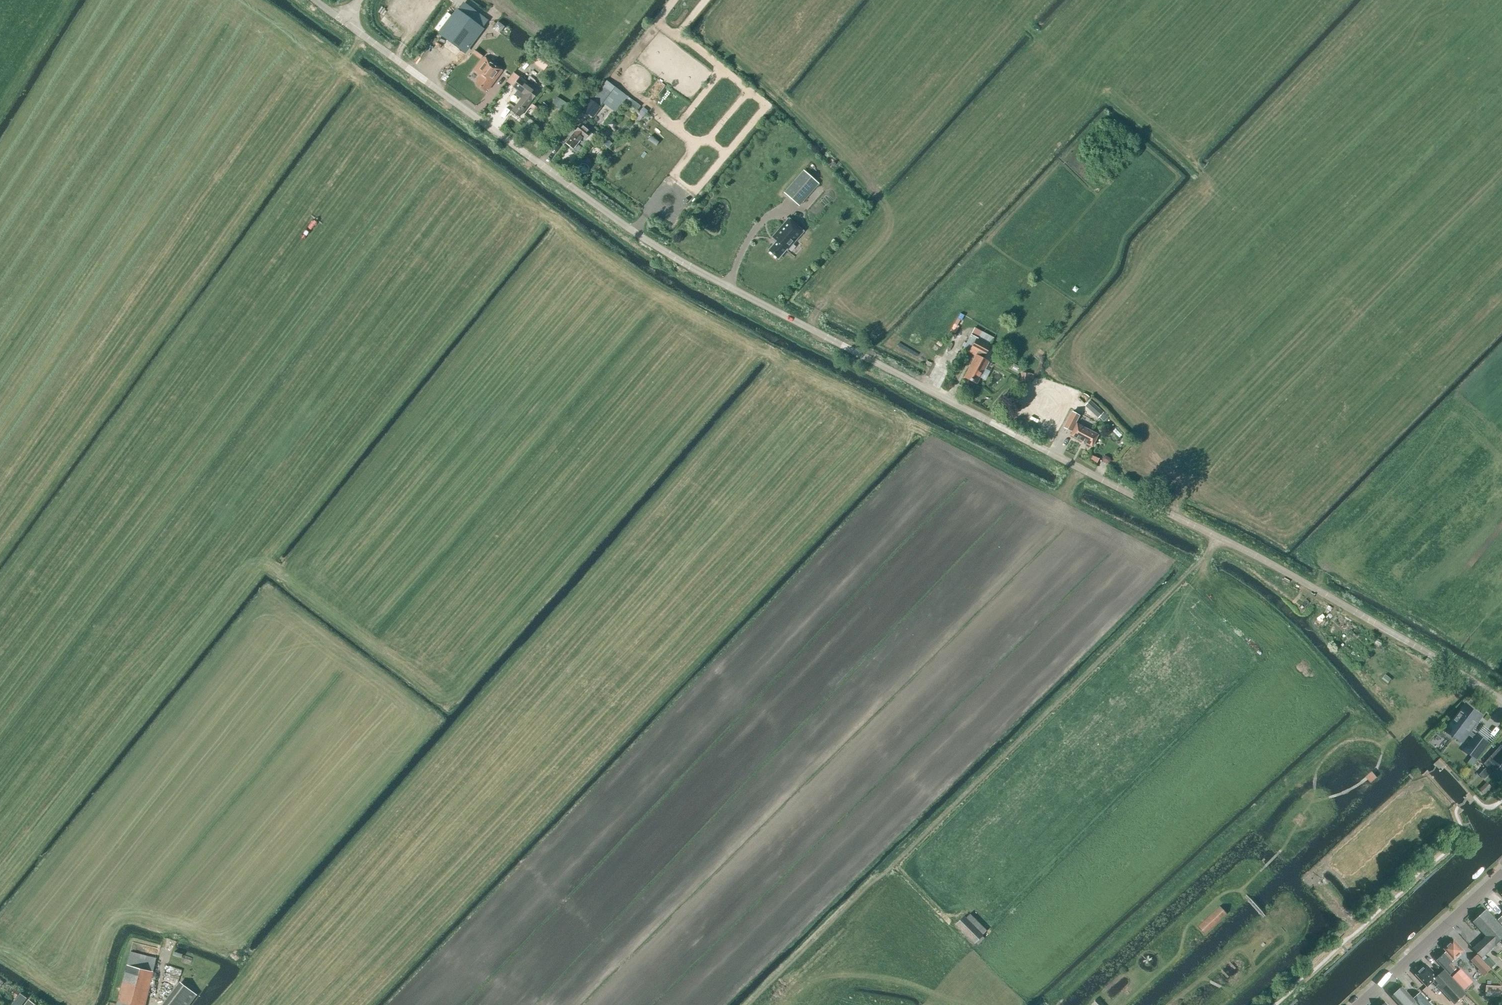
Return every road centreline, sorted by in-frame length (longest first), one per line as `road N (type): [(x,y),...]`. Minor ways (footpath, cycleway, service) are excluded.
road 1 (unclassified): [(1501,699),(1221,538),(667,256),(348,25)]
road 2 (tertiary): [(1362,1004),(1501,872)]

